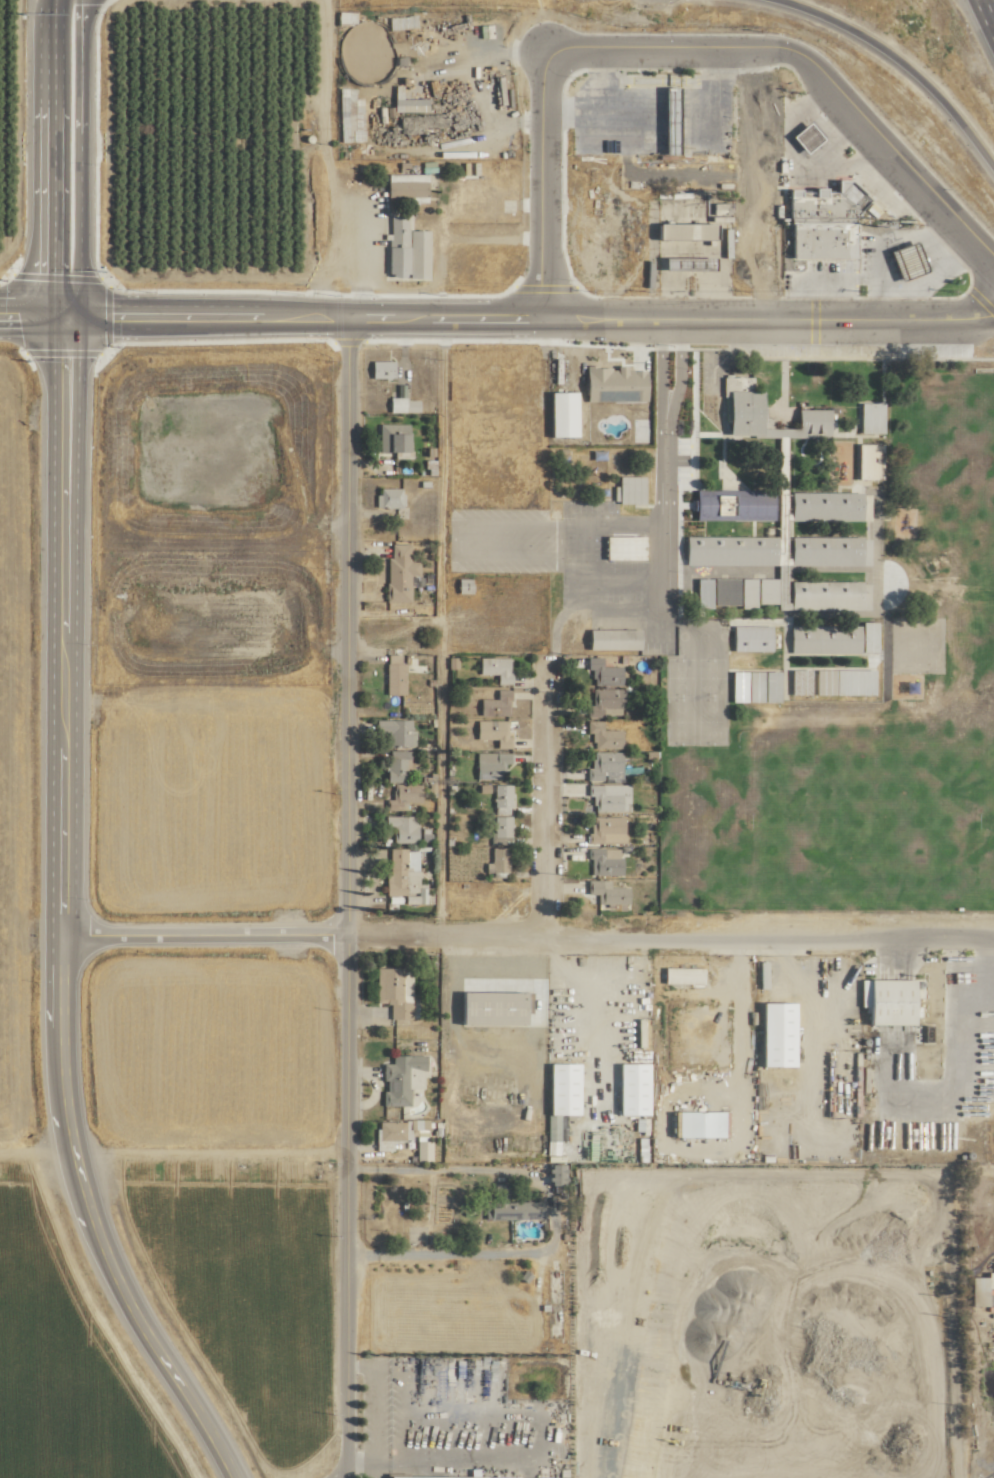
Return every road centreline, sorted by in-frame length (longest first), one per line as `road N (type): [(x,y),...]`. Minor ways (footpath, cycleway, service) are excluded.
road 1 (tertiary): [(60,314),(62,1119),(113,1280),(216,1477)]
road 2 (residential): [(344,936),(993,937)]
road 3 (residential): [(349,317),(344,936)]
road 4 (residential): [(344,936),(339,1477)]
road 5 (tertiary): [(973,238),(834,86),(785,48),(586,45),(546,57)]
road 6 (tertiary): [(65,0),(60,314)]
road 7 (tertiary): [(349,317),(60,314)]
road 8 (residential): [(58,934),(344,936)]
road 9 (motorway): [(774,0),(833,22),(902,65),(993,172)]
road 10 (tertiary): [(809,319),(542,318)]
road 11 (residential): [(540,936),(542,673)]
road 12 (tertiary): [(546,57),(536,84),(542,318)]
road 13 (tertiary): [(542,318),(349,317)]
road 14 (tertiary): [(993,311),(960,319),(809,319)]

